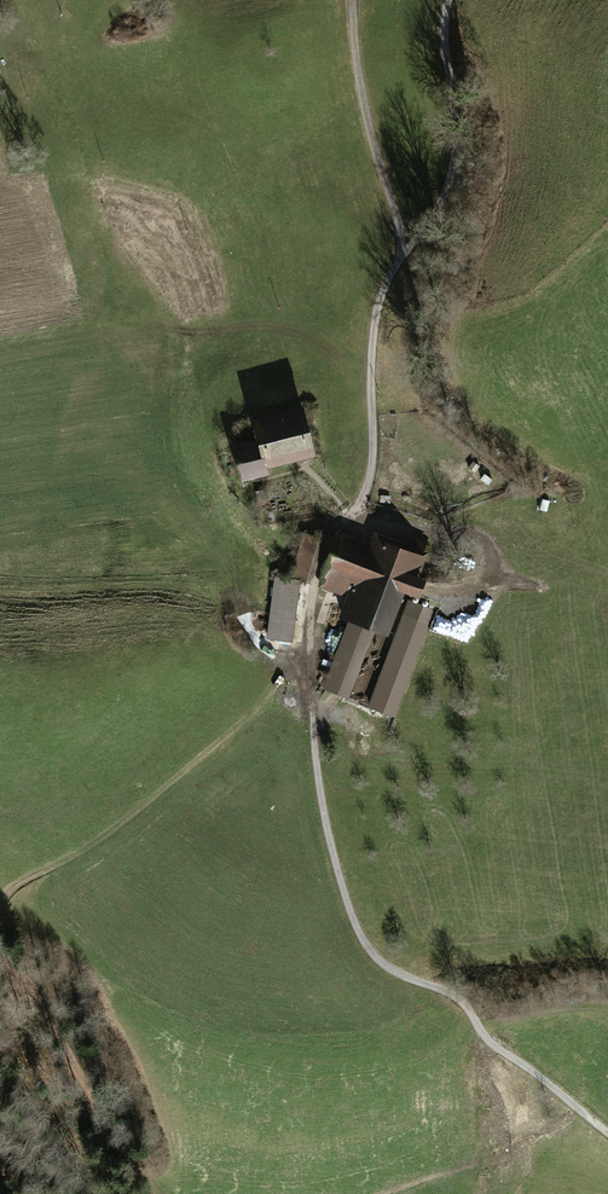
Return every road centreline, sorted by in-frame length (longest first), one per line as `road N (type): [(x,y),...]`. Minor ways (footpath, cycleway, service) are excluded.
road 1 (track): [(311,653),(194,767),(91,845),(0,897)]
road 2 (track): [(0,943),(147,1177)]

